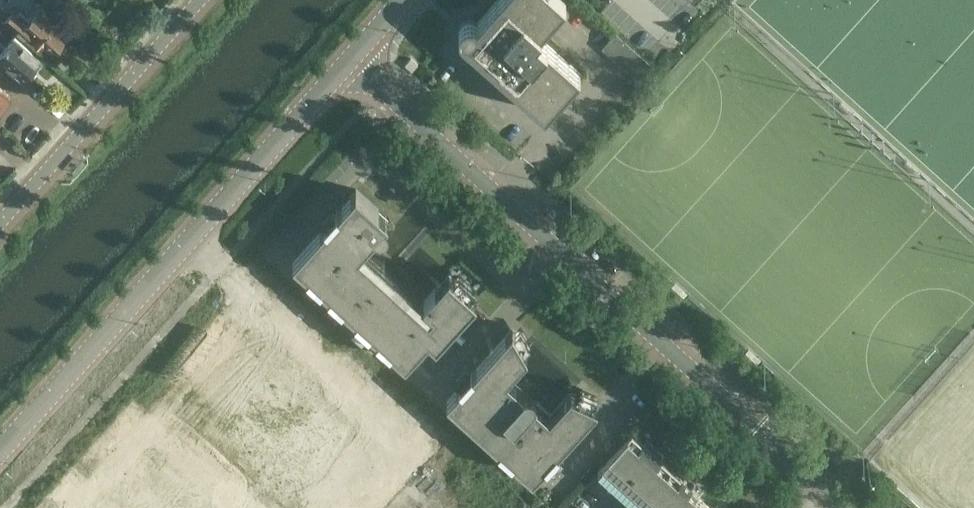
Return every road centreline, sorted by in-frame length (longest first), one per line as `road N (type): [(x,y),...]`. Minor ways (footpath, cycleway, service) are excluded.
road 1 (tertiary): [(837,494),(351,57)]
road 2 (tertiary): [(0,460),(351,57)]
road 3 (tertiary): [(0,223),(201,0)]

